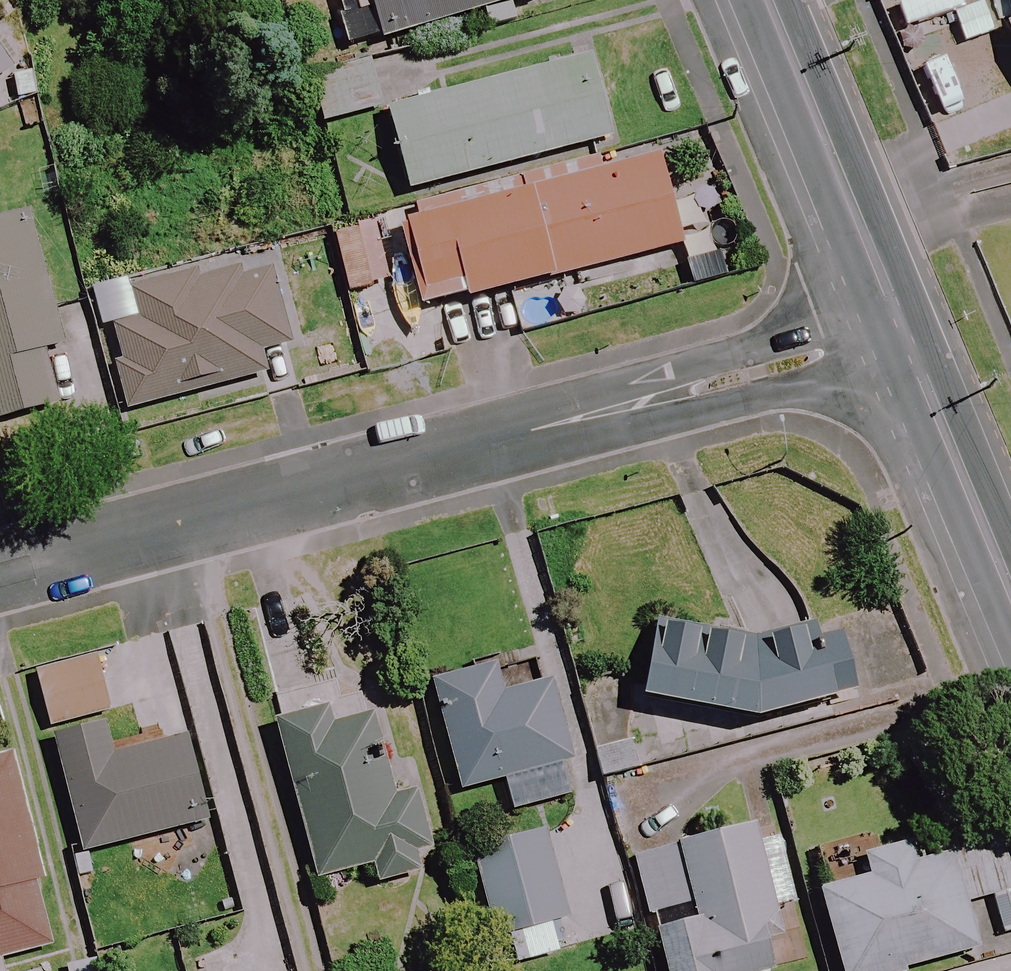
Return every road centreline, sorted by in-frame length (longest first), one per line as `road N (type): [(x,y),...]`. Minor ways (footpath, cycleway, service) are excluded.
road 1 (residential): [(0,573),(901,334)]
road 2 (secondary): [(901,334),(766,0)]
road 3 (secondary): [(1010,596),(901,334)]

